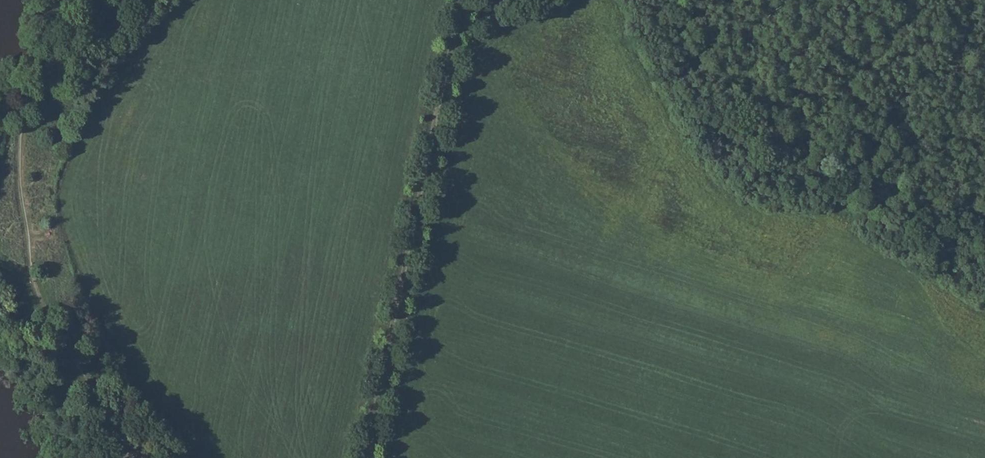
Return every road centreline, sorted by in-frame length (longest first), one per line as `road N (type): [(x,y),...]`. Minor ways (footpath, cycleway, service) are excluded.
road 1 (track): [(362,457),(464,0)]

